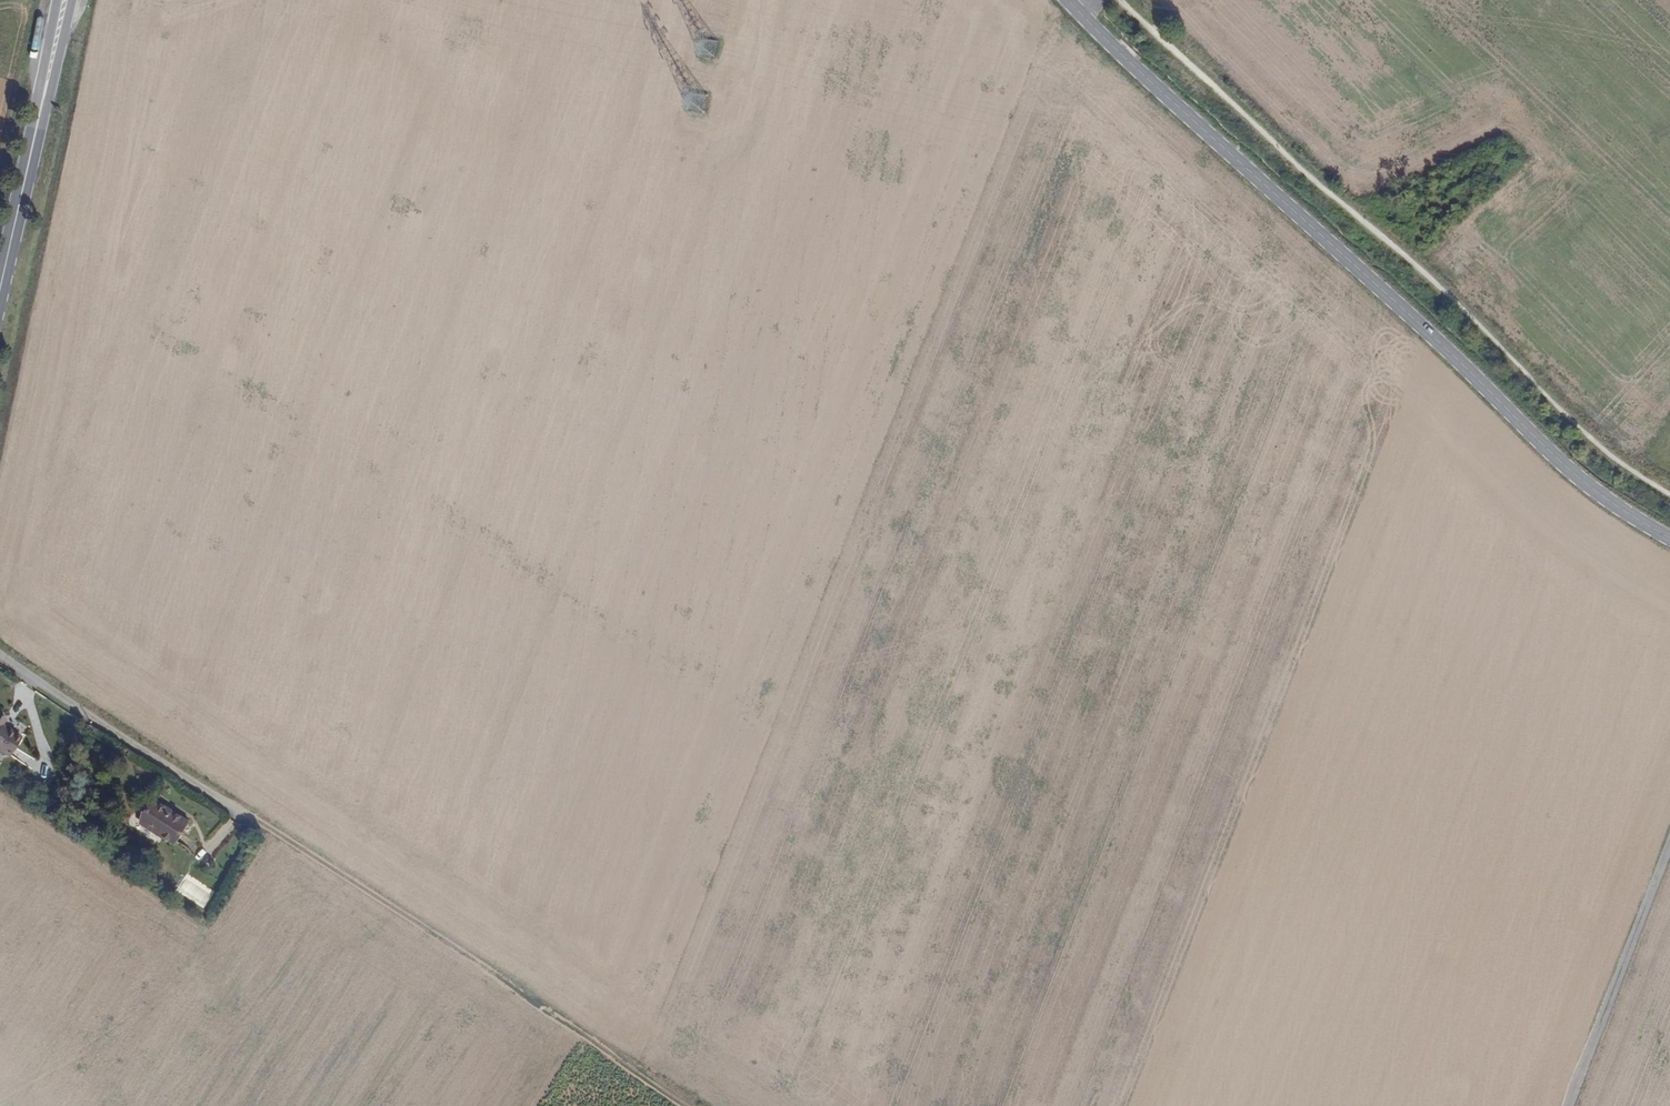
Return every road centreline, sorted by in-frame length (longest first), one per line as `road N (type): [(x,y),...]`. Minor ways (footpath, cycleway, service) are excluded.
road 1 (tertiary): [(1669,538),(1575,474),(1068,0)]
road 2 (track): [(241,811),(693,1105)]
road 3 (unclassified): [(0,654),(241,811)]
road 4 (unclassified): [(1669,845),(1570,1105)]
road 5 (primary): [(0,290),(43,100)]

